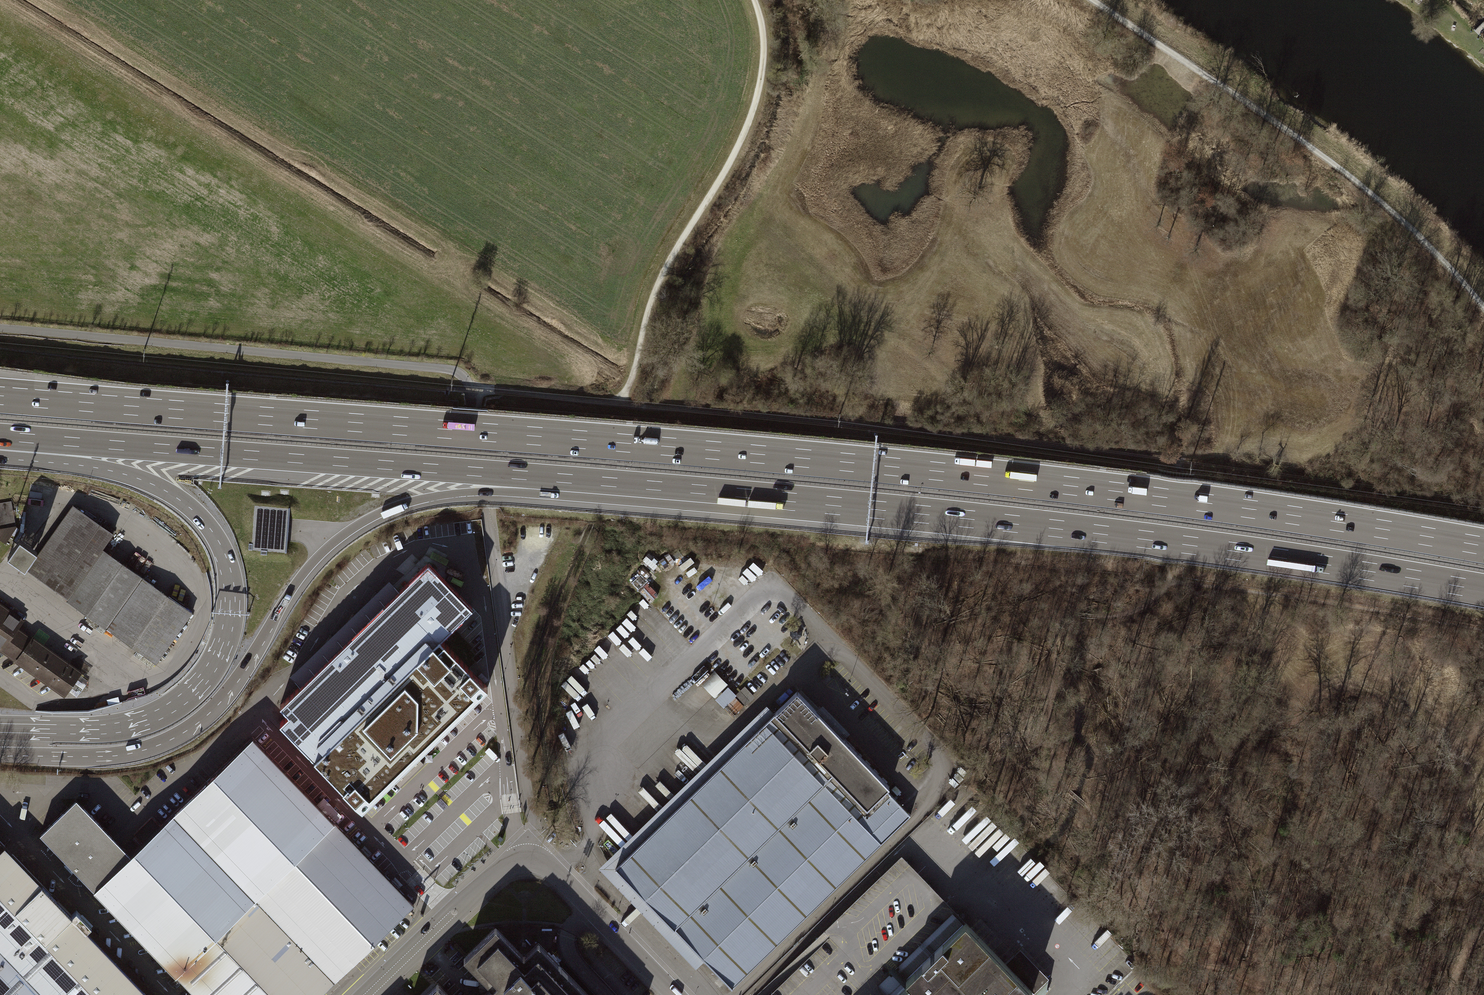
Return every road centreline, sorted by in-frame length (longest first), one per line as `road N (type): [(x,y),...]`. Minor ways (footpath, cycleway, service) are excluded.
road 1 (motorway): [(1483,546),(932,471),(0,396)]
road 2 (motorway): [(0,755),(115,756),(185,732),(229,692),(320,555),(355,527),(404,504),(477,492),(705,507),(796,502)]
road 3 (motorway): [(0,436),(796,502)]
road 4 (motorway): [(796,502),(1196,546),(1483,591)]
road 5 (unclassified): [(489,506),(467,378),(452,368),(0,323)]
road 6 (motorway): [(0,438),(166,491),(211,530),(227,566),(228,628),(196,686),(141,722),(56,729)]
road 7 (track): [(1091,0),(1336,165),(1450,267),(1483,309)]
road 8 (track): [(754,0),(763,59),(749,122),(657,288),(620,404)]
road 9 (unclassified): [(489,506),(533,820),(528,860)]
road 10 (unclassified): [(528,860),(501,869),(368,994)]
road 11 (unclassified): [(528,860),(559,873),(673,994)]

